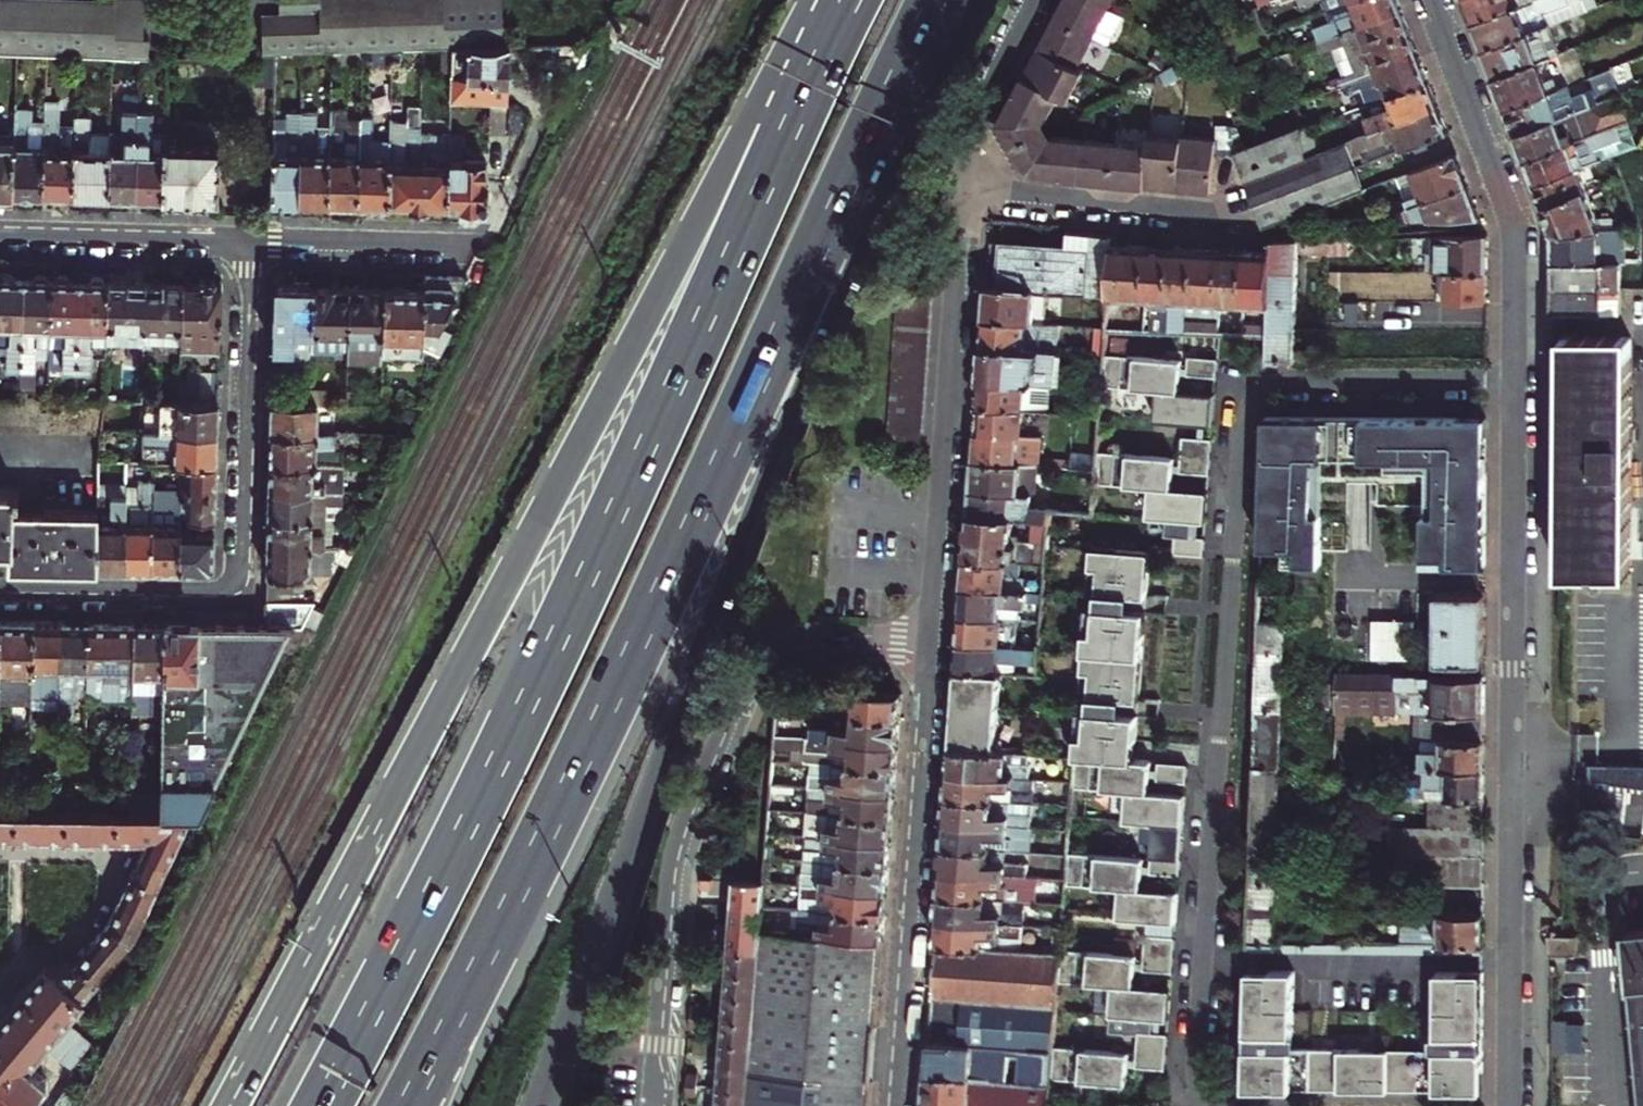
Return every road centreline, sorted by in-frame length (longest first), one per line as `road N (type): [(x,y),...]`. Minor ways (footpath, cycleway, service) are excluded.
road 1 (trunk): [(829,0),(766,95),(229,1105)]
road 2 (trunk): [(854,0),(549,662),(320,1105)]
road 3 (trunk): [(406,1105),(538,853),(896,85)]
road 4 (trunk): [(544,1105),(725,583),(845,273),(896,85)]
road 5 (residential): [(1206,1105),(1196,1065),(1248,417),(1267,392),(1303,378),(1516,379)]
road 6 (residential): [(1516,379),(1513,1105)]
road 7 (residential): [(933,643),(808,638),(774,648),(751,675),(690,828),(661,1105)]
road 8 (residential): [(250,242),(240,597),(0,593)]
road 9 (residential): [(897,1105),(933,643)]
road 10 (residential): [(968,204),(933,643)]
road 11 (residential): [(0,855),(116,857),(116,882),(63,957),(44,957),(0,1009)]
road 12 (residential): [(1269,239),(968,204)]
road 13 (residential): [(0,236),(250,242)]
road 14 (residential): [(1517,232),(1432,0)]
road 15 (residential): [(1035,0),(974,108),(968,204)]
road 16 (residential): [(250,242),(462,246)]
road 17 (residential): [(1517,232),(1516,379)]

